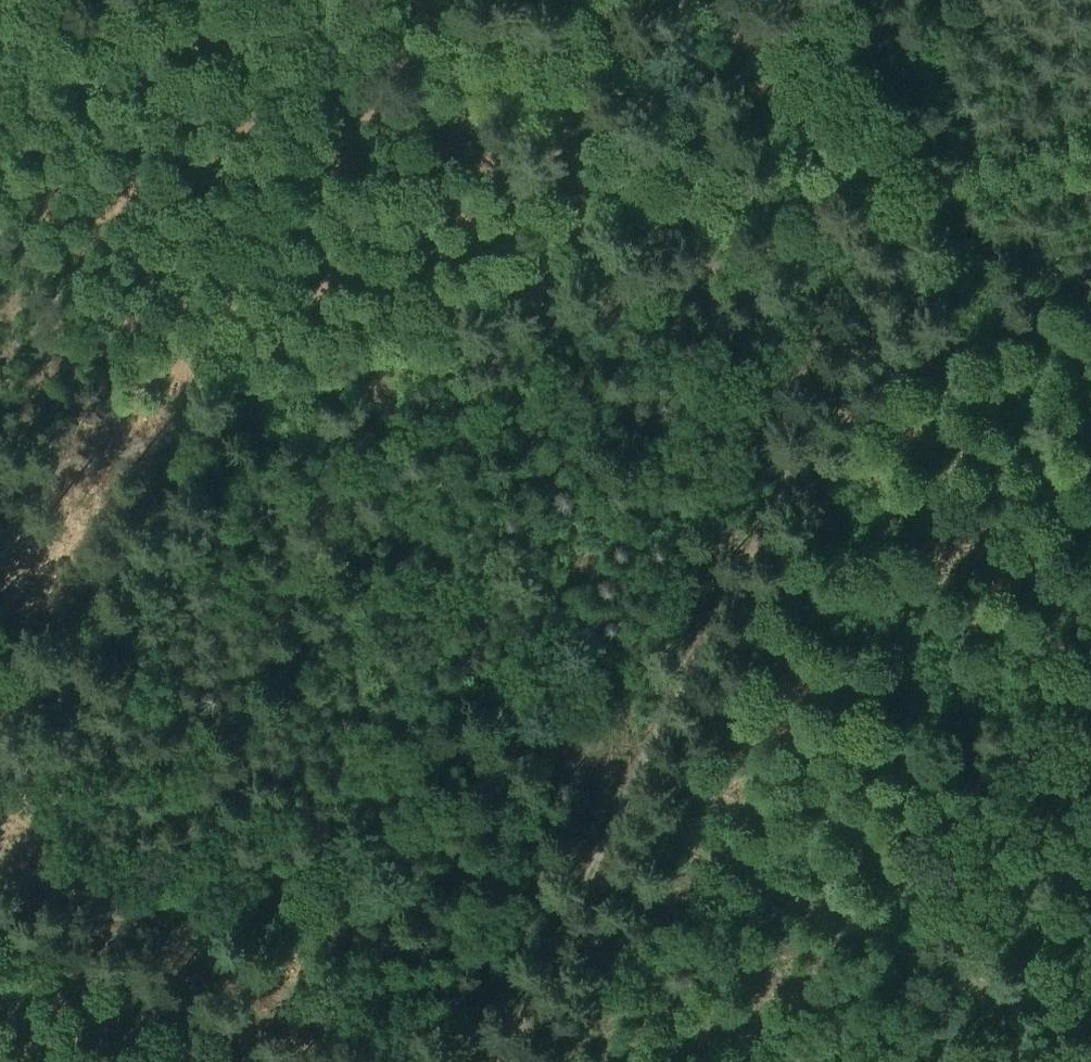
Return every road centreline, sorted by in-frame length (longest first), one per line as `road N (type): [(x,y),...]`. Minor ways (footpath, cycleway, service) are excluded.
road 1 (track): [(261,407),(914,207)]
road 2 (track): [(621,803),(914,207)]
road 3 (track): [(621,803),(759,882),(1090,1031)]
road 4 (track): [(45,0),(261,407)]
road 5 (track): [(420,1061),(29,875)]
road 6 (track): [(496,1061),(621,803)]
road 7 (track): [(0,488),(261,407)]
road 8 (track): [(852,0),(914,207)]
road 9 (track): [(914,207),(1090,154)]
road 10 (track): [(945,199),(951,213),(1090,290)]
road 11 (track): [(78,54),(204,0)]

